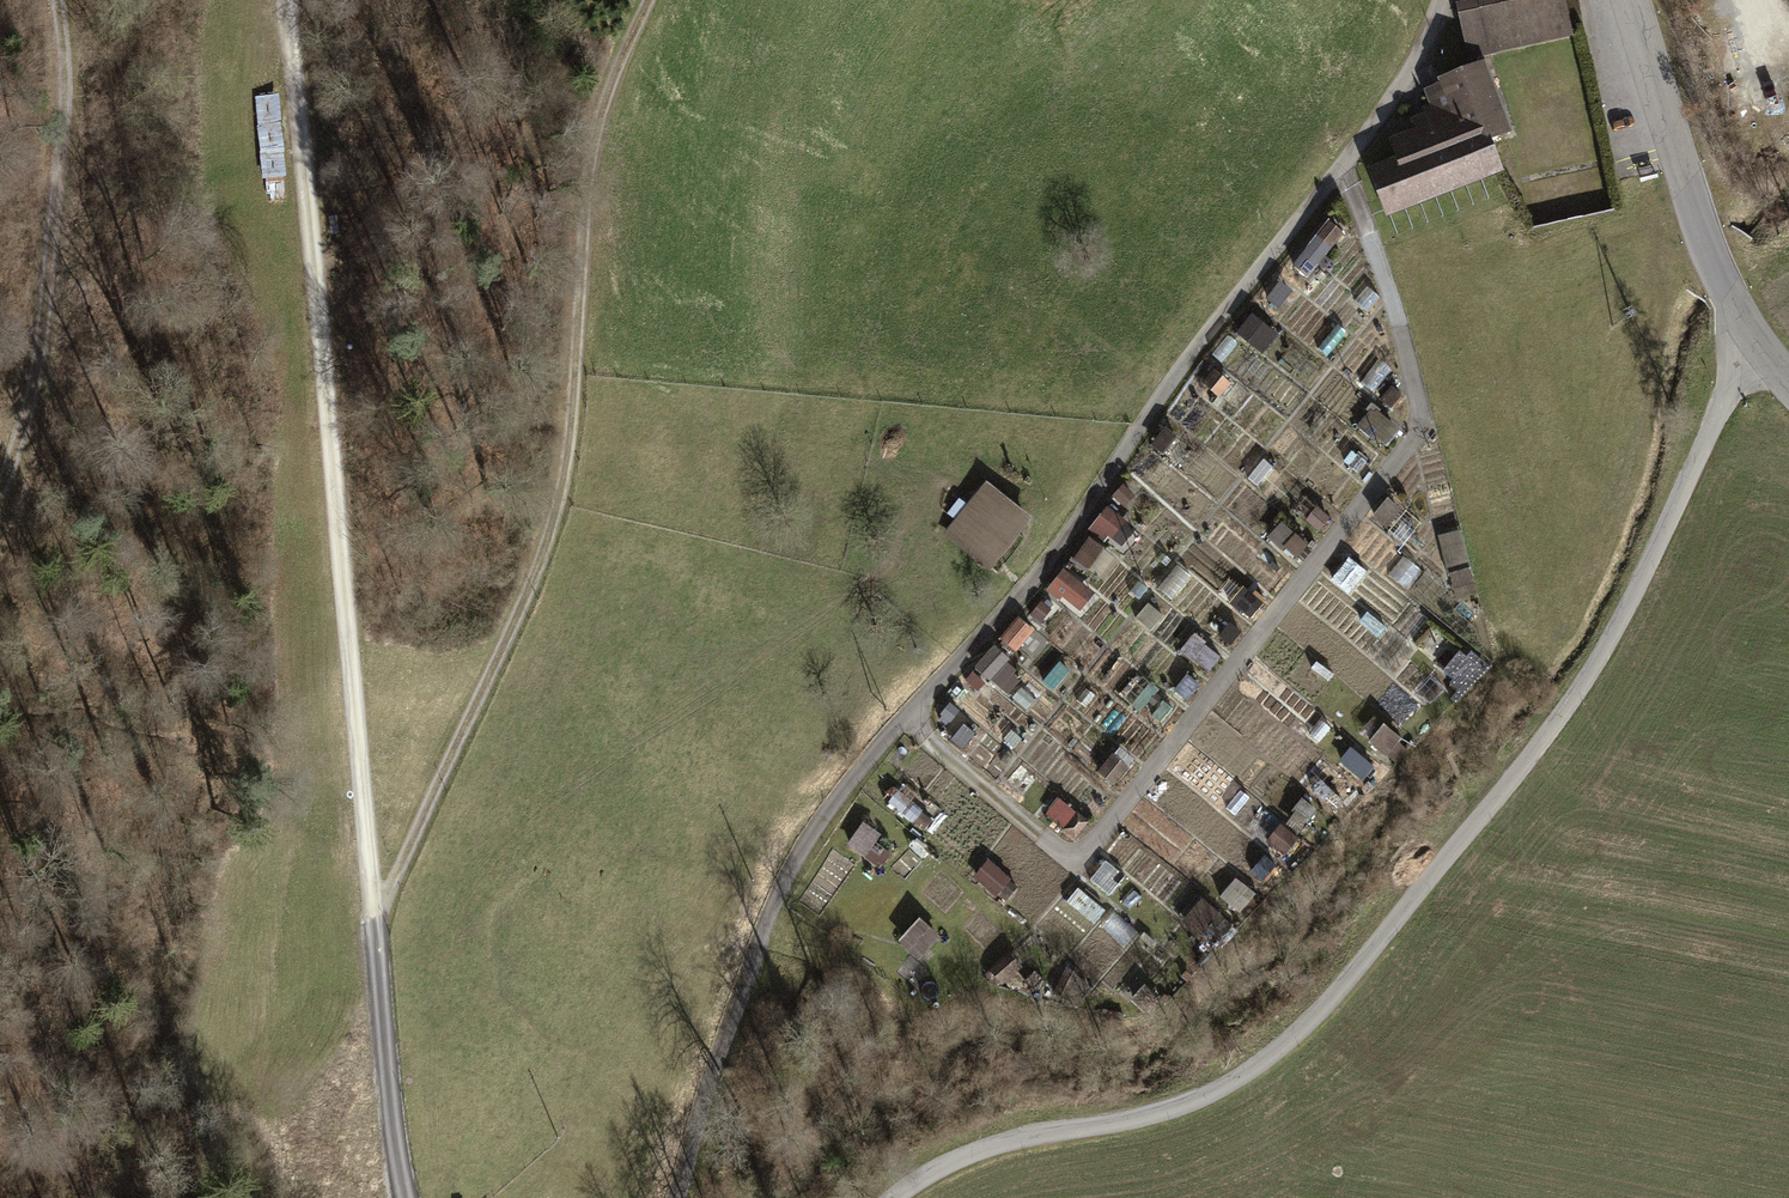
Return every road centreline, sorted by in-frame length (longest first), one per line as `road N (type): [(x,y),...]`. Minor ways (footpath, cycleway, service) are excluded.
road 1 (track): [(671,1197),(770,900),(818,818),(1054,556),(1173,371),(1419,59),(1441,0)]
road 2 (track): [(1749,345),(1619,618),(1562,714),(1328,1006),(1233,1079),(1131,1118),(994,1142),(883,1197)]
road 3 (track): [(905,717),(1061,850),(1081,850),(1416,435),(1425,403),(1342,162)]
road 4 (track): [(646,0),(610,75),(581,244),(579,375),(564,494),(373,925)]
road 5 (track): [(288,0),(373,925)]
road 6 (track): [(60,0),(52,239),(0,507)]
road 7 (unclassified): [(1788,383),(1749,345),(1705,237),(1634,0)]
road 8 (track): [(373,925),(388,1117),(405,1197)]

